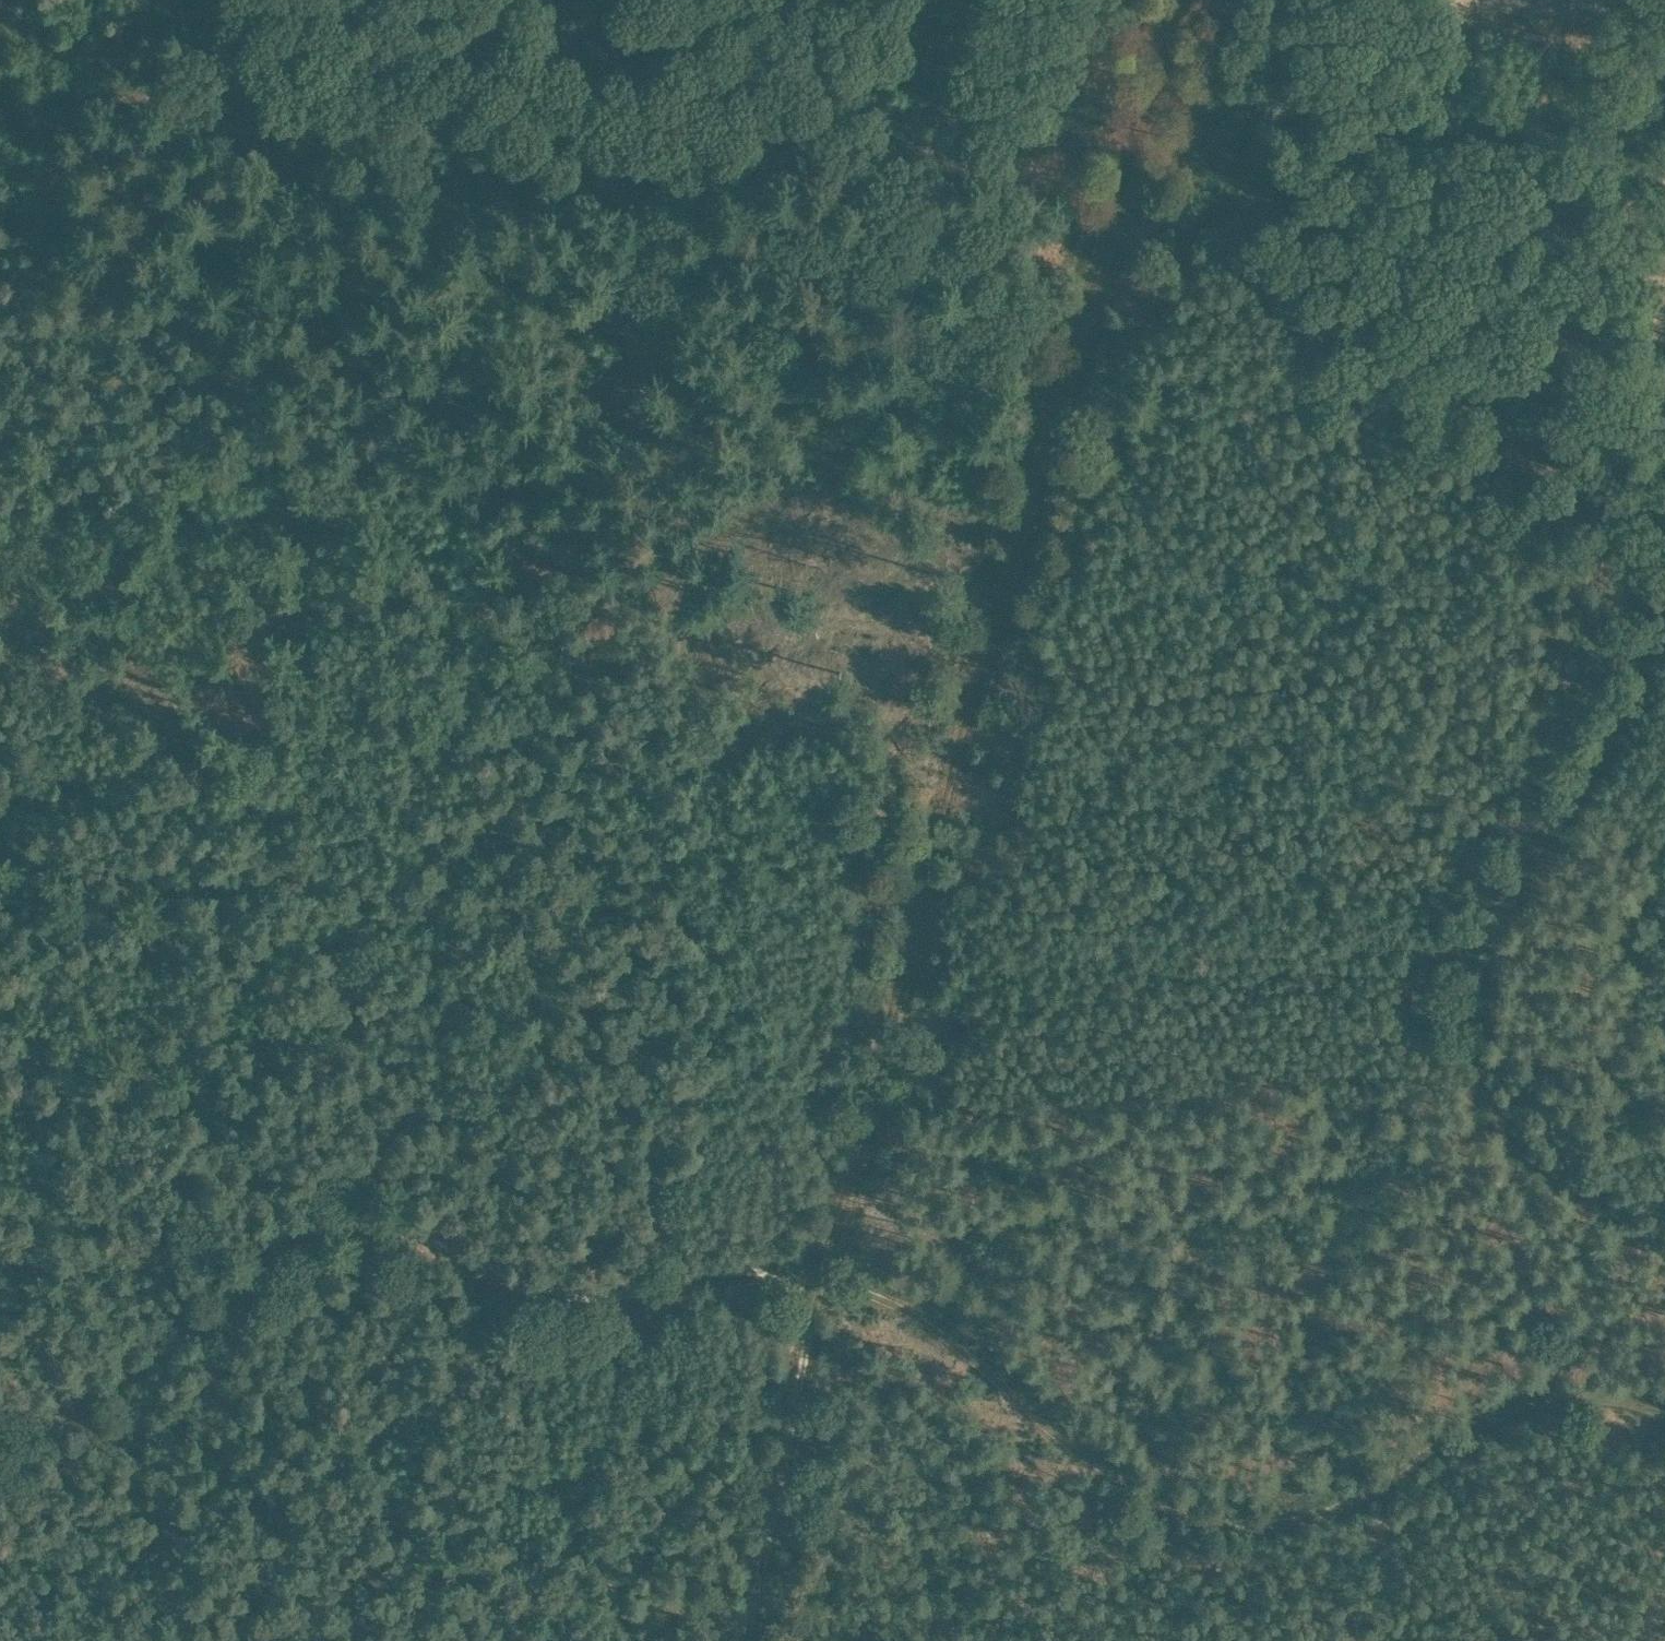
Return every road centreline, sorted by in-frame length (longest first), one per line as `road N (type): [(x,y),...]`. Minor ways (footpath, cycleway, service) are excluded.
road 1 (track): [(1664,1225),(1541,1162),(1477,1062),(1484,959),(1548,819),(1611,709),(1620,574),(1613,509),(1495,465),(1349,349),(1274,212),(1200,177),(1135,163)]
road 2 (track): [(1135,163),(941,806),(829,1265)]
road 3 (track): [(829,1265),(1131,1483),(1208,1508),(1285,1515),(1501,1435),(1640,1427),(1664,1438)]
road 4 (track): [(0,1411),(67,1394),(221,1267),(329,1199),(423,1236),(501,1283),(601,1293),(786,1252),(829,1265)]
road 5 (track): [(829,1265),(737,1640)]
road 6 (track): [(1184,0),(1135,163)]

